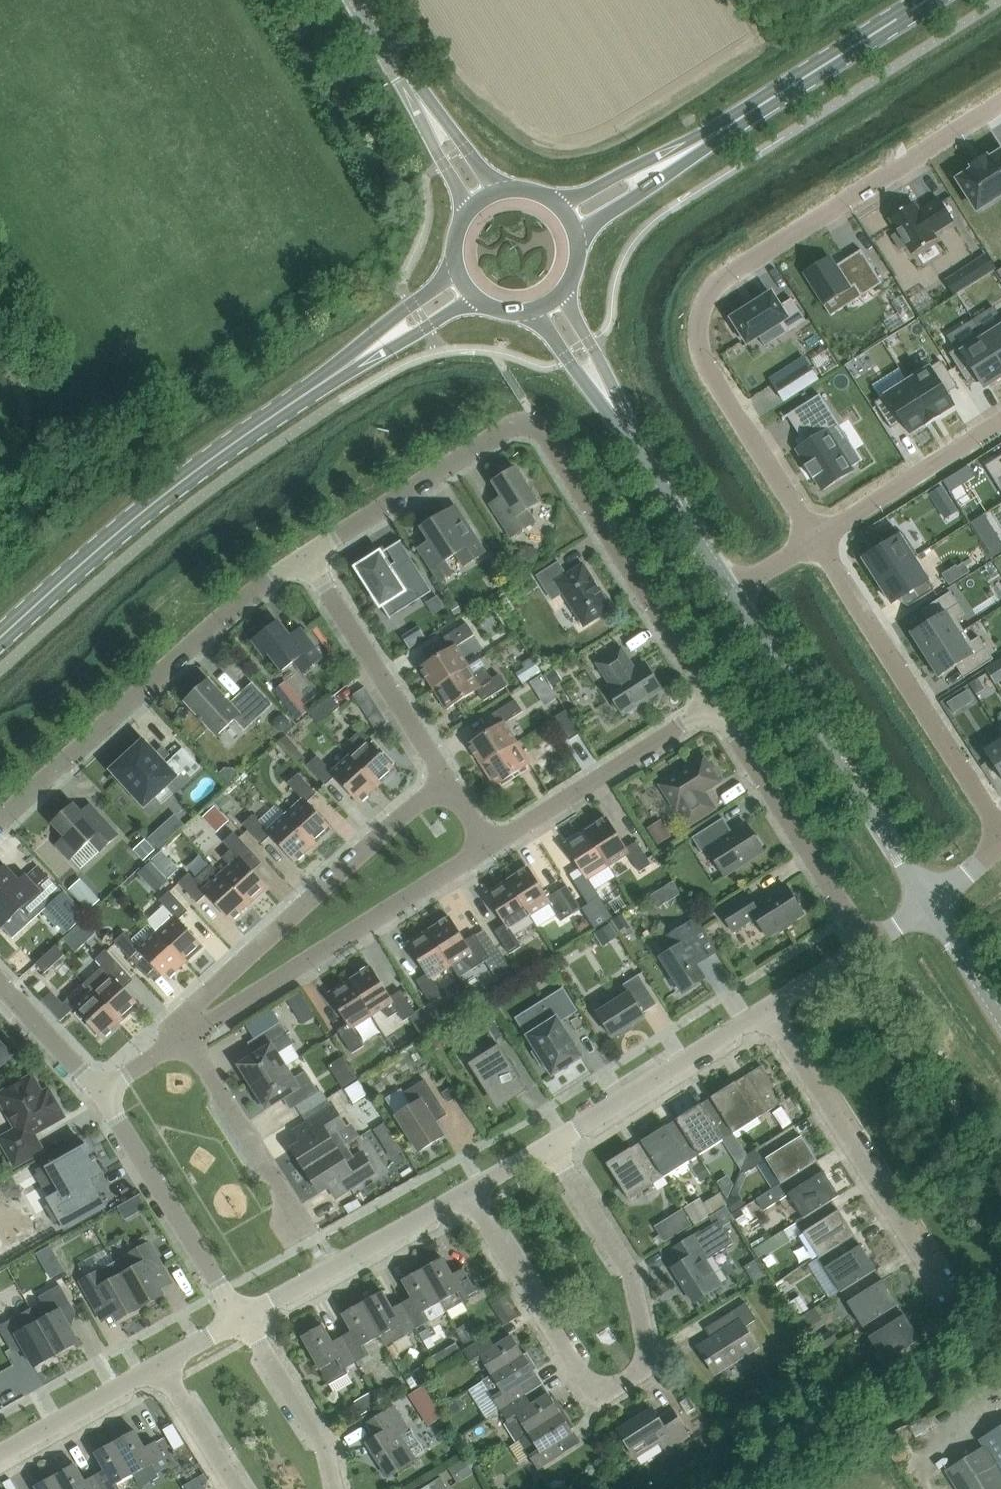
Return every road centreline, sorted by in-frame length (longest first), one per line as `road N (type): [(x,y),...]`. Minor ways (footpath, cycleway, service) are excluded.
road 1 (residential): [(815,540),(704,361),(700,314),(731,273),(1000,102)]
road 2 (residential): [(716,703),(535,426),(498,433),(335,536)]
road 3 (residential): [(468,1192),(580,1372),(604,1384),(629,1377),(644,1341),(630,1266),(550,1144)]
road 4 (residential): [(0,820),(219,620),(304,556)]
road 5 (residential): [(972,1339),(767,1009)]
road 6 (unclassified): [(929,905),(731,593)]
road 7 (residential): [(186,1037),(201,999),(386,829),(448,783)]
road 8 (residential): [(186,1037),(488,846)]
road 9 (secondary): [(0,638),(129,523),(272,416)]
road 10 (residential): [(1000,834),(815,540)]
road 11 (residential): [(868,944),(716,703)]
road 12 (residential): [(488,846),(716,703)]
road 13 (residential): [(448,783),(304,556)]
road 14 (residential): [(241,1318),(99,1093)]
road 15 (secondary): [(706,140),(928,0)]
road 16 (residential): [(241,1318),(468,1192)]
road 17 (residential): [(550,1144),(767,1009)]
road 18 (residential): [(309,1234),(186,1037)]
road 19 (residential): [(815,540),(1000,422)]
road 20 (unclassified): [(731,593),(617,413)]
road 21 (residential): [(241,1318),(322,1443),(333,1488)]
road 22 (residential): [(0,1455),(159,1365)]
road 23 (secondary): [(330,376),(345,377),(459,307),(482,303)]
road 24 (secondary): [(455,262),(442,281),(334,364),(330,376)]
road 25 (secondary): [(578,246),(593,225),(703,150),(706,140)]
road 26 (secondary): [(706,140),(552,200)]
road 27 (residential): [(99,1093),(0,985)]
road 28 (residential): [(237,1488),(159,1365)]
road 29 (unclassified): [(523,313),(546,330),(604,409),(617,413)]
road 30 (unclassified): [(617,413),(620,400),(566,289)]
road 31 (unclassified): [(1000,1019),(929,905)]
road 32 (unclassified): [(509,189),(418,97)]
road 33 (unclassified): [(418,97),(464,217)]
road 34 (residential): [(767,1009),(868,944)]

